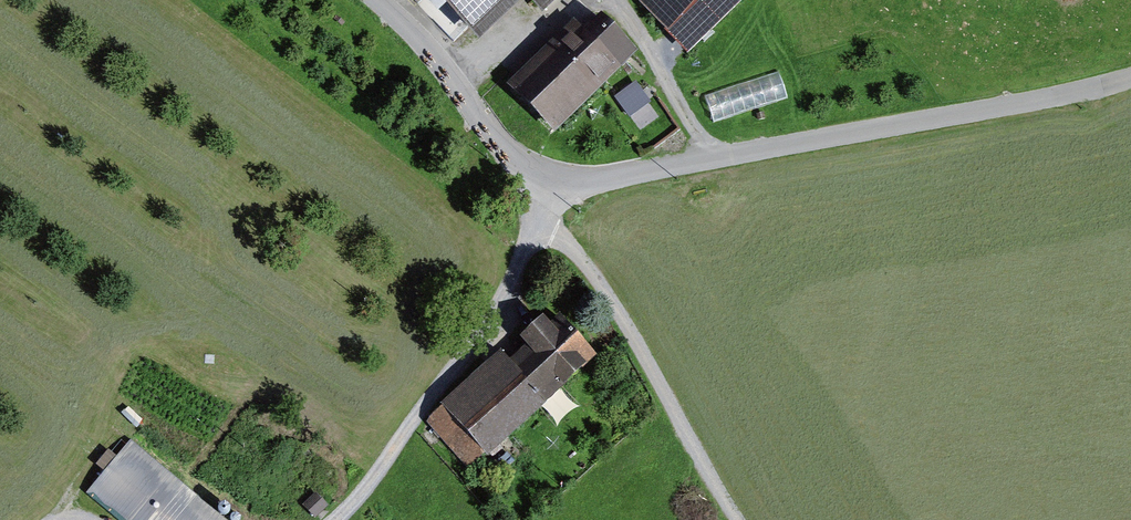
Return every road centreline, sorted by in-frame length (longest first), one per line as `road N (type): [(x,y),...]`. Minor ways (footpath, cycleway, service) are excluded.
road 1 (unclassified): [(375,0),(545,202),(732,153),(1130,83)]
road 2 (track): [(735,519),(626,352),(545,202),(482,358),(428,409),(341,519)]

